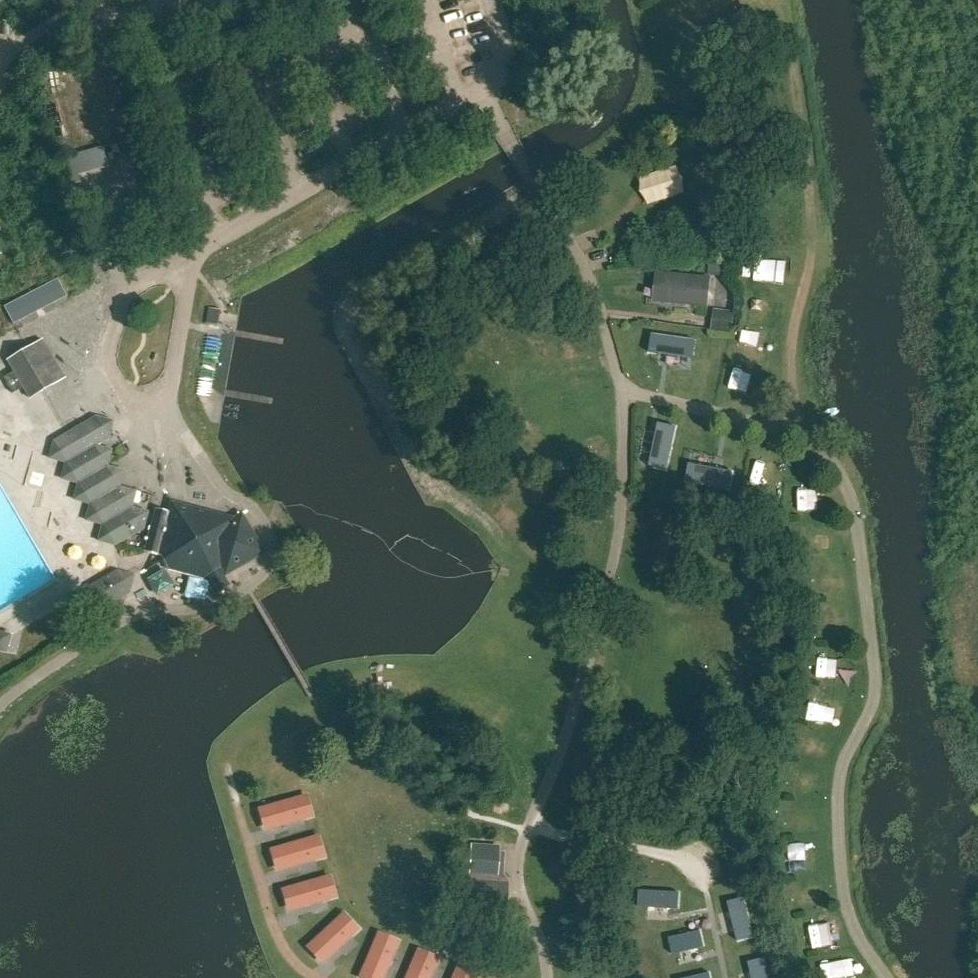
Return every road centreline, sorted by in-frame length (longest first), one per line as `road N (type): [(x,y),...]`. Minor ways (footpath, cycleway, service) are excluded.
road 1 (residential): [(176,277),(214,239),(484,90)]
road 2 (residential): [(176,277),(186,286),(171,384),(132,404),(107,351),(126,293),(164,277)]

